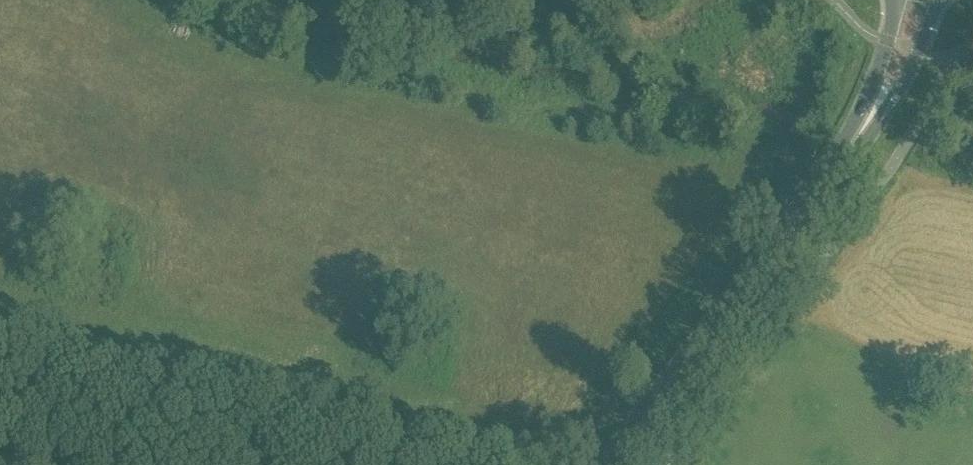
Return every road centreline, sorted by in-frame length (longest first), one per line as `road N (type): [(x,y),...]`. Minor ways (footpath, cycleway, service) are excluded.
road 1 (primary): [(610,464),(835,173),(878,105),(915,0)]
road 2 (tertiary): [(212,464),(0,415)]

